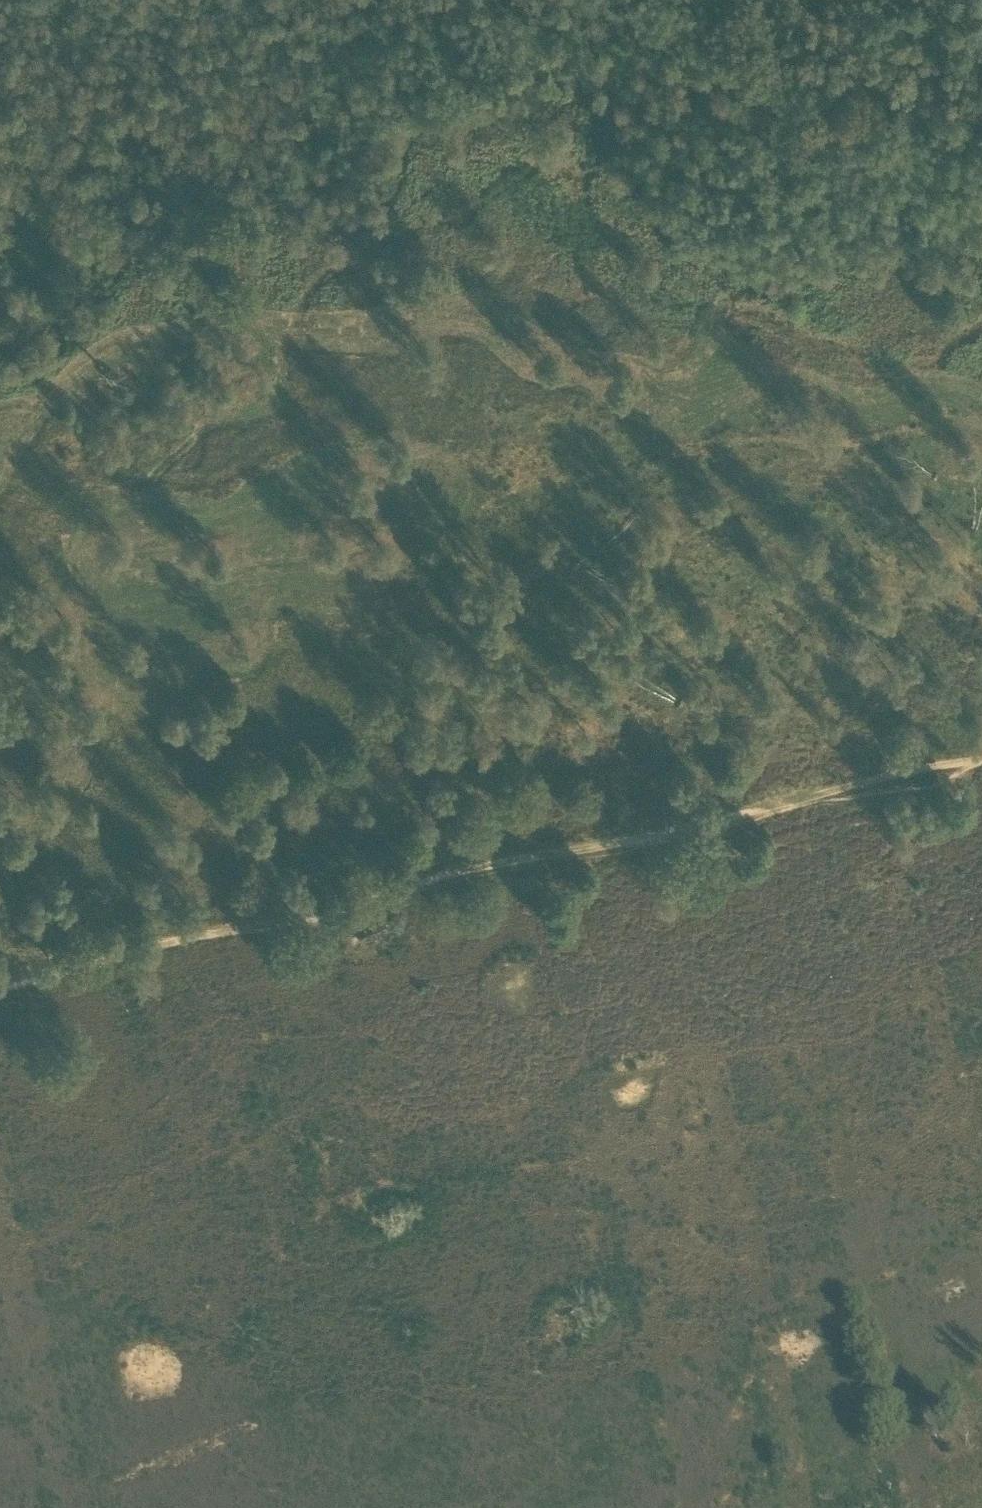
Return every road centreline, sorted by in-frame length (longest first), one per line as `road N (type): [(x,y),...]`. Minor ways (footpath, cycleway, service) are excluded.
road 1 (track): [(0,998),(981,759)]

